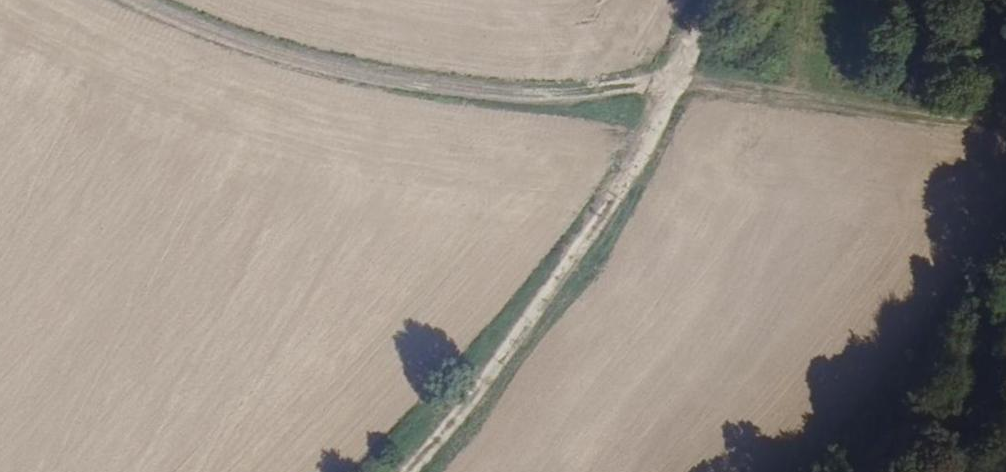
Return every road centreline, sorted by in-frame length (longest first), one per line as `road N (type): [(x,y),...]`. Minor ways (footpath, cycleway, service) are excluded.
road 1 (track): [(409,471),(616,203),(719,0)]
road 2 (track): [(139,0),(238,43),(392,85),(565,97),(680,84)]
road 3 (track): [(1005,125),(863,114),(680,84)]

